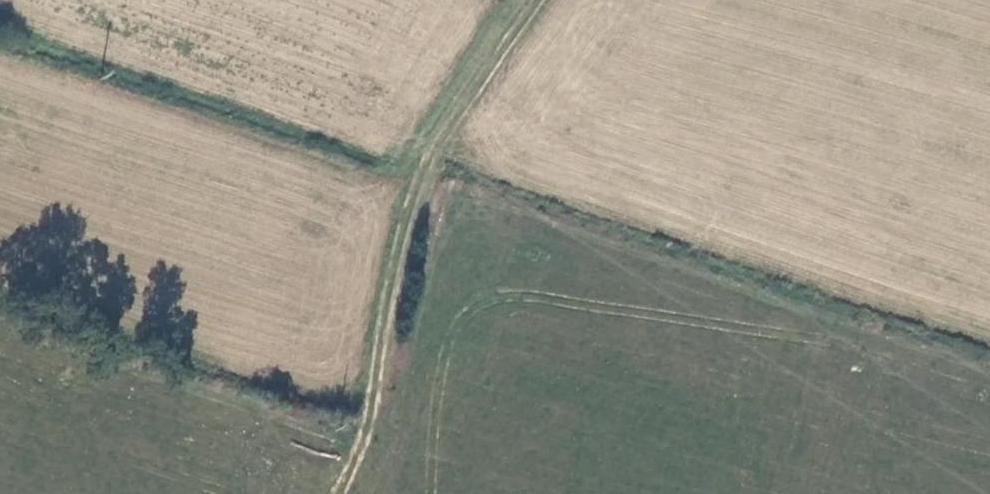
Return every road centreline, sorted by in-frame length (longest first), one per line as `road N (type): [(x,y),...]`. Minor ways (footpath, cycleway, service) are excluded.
road 1 (track): [(336,493),(352,464),(428,167),(530,0)]

